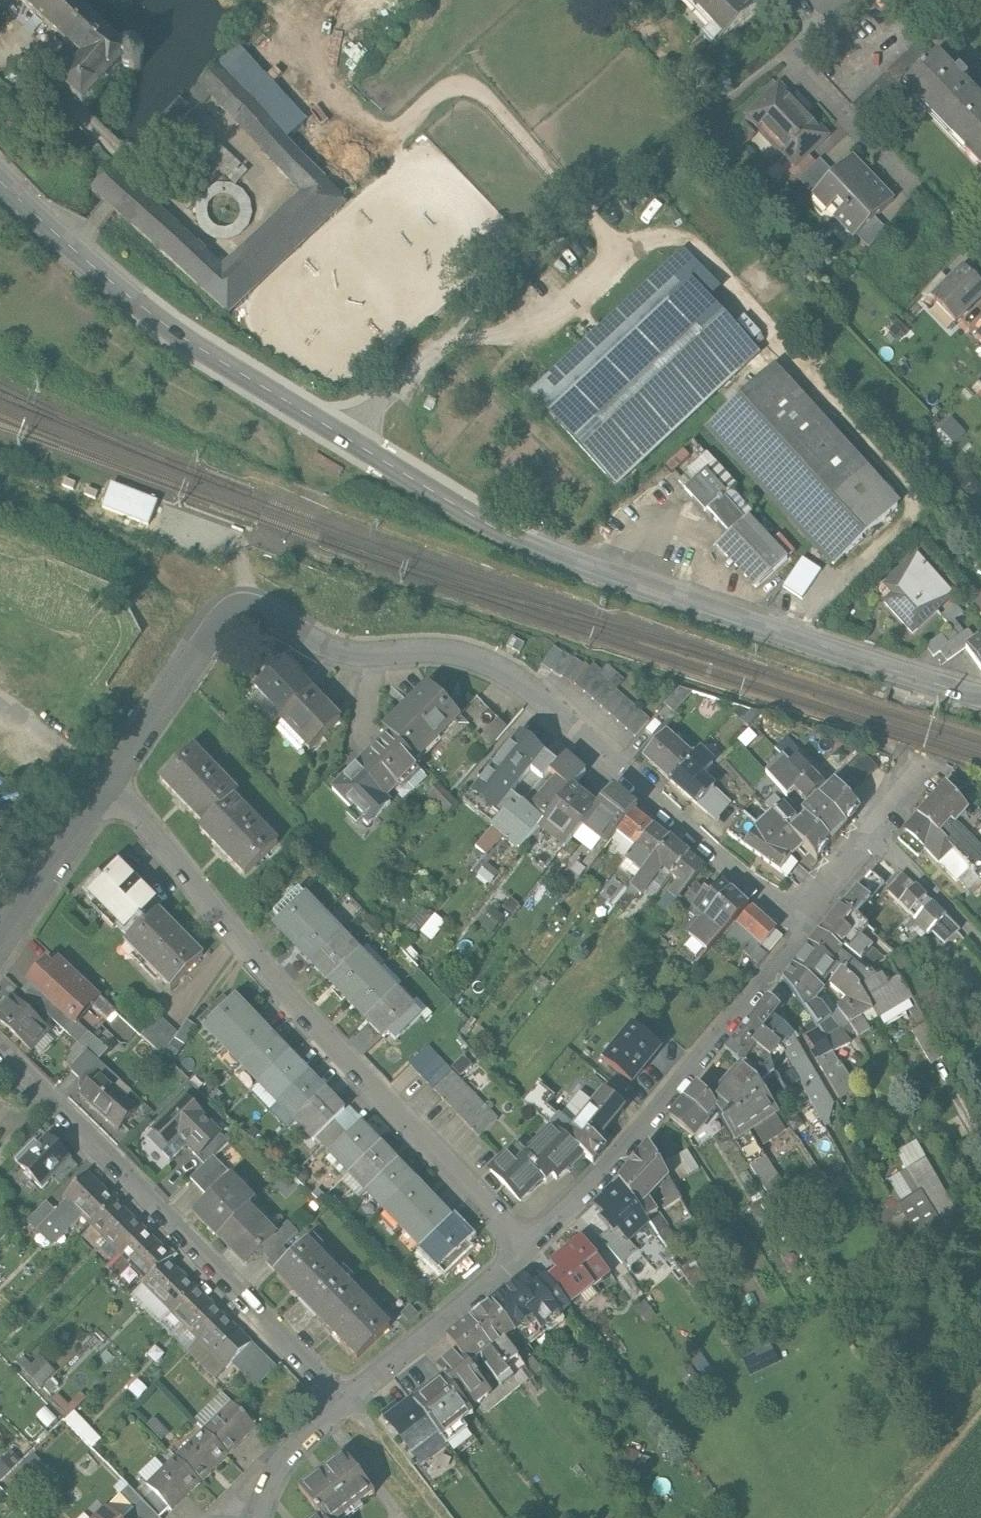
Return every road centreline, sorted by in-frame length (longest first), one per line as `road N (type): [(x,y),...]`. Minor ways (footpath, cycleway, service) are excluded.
road 1 (unclassified): [(0,178),(179,334),(497,528),(980,694)]
road 2 (residential): [(802,925),(513,673),(439,647),(329,646),(256,610),(217,623)]
road 3 (residential): [(529,1249),(339,1051),(109,787)]
road 4 (residential): [(0,1049),(345,1398)]
road 5 (residential): [(529,1249),(642,1130),(802,925)]
road 6 (residential): [(345,1398),(529,1249)]
road 7 (residential): [(109,787),(217,623)]
road 8 (residential): [(0,947),(109,787)]
road 9 (track): [(980,1399),(879,1517)]
road 10 (residential): [(876,833),(980,943)]
road 11 (track): [(345,1398),(436,1517)]
road 12 (residential): [(263,1517),(292,1452),(345,1398)]

